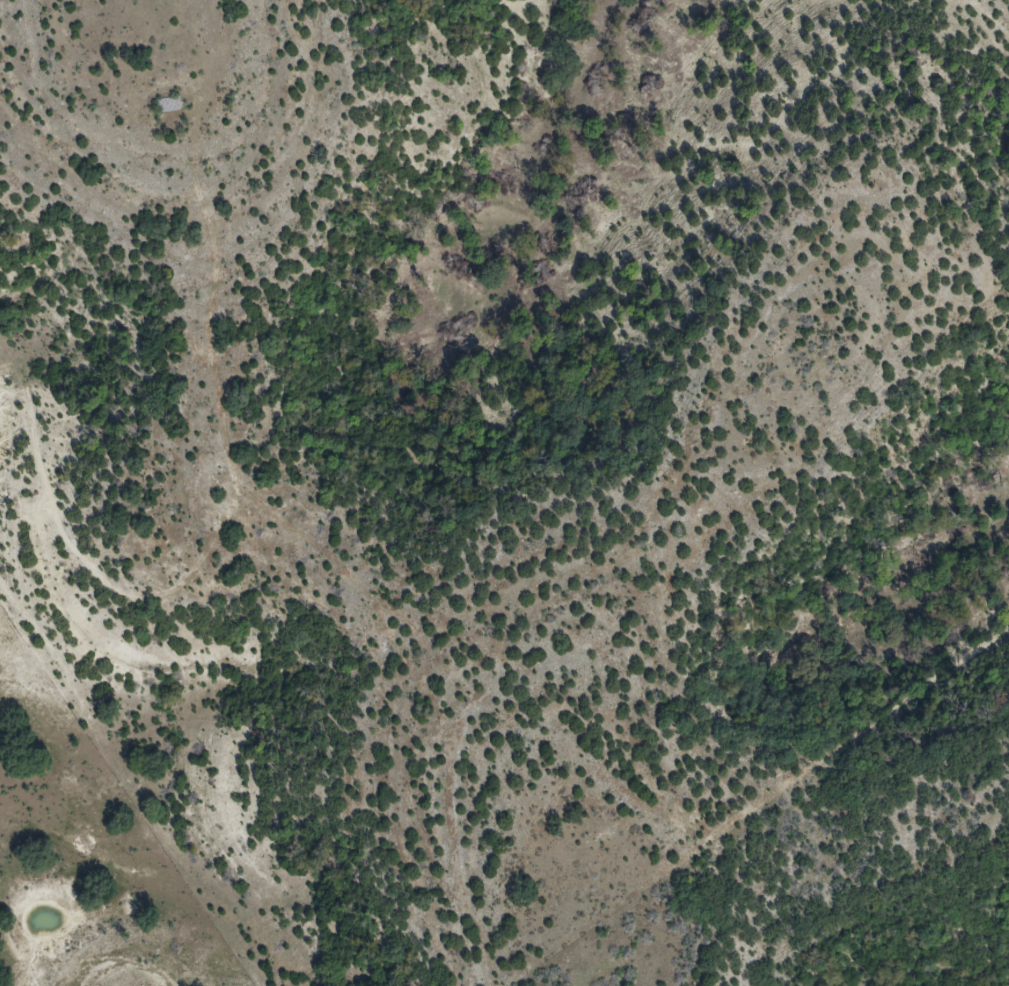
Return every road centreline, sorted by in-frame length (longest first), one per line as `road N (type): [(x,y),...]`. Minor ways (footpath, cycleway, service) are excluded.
road 1 (residential): [(277,0),(268,94),(184,183),(170,242),(204,321),(199,528),(160,582),(116,597),(52,567),(0,467)]

